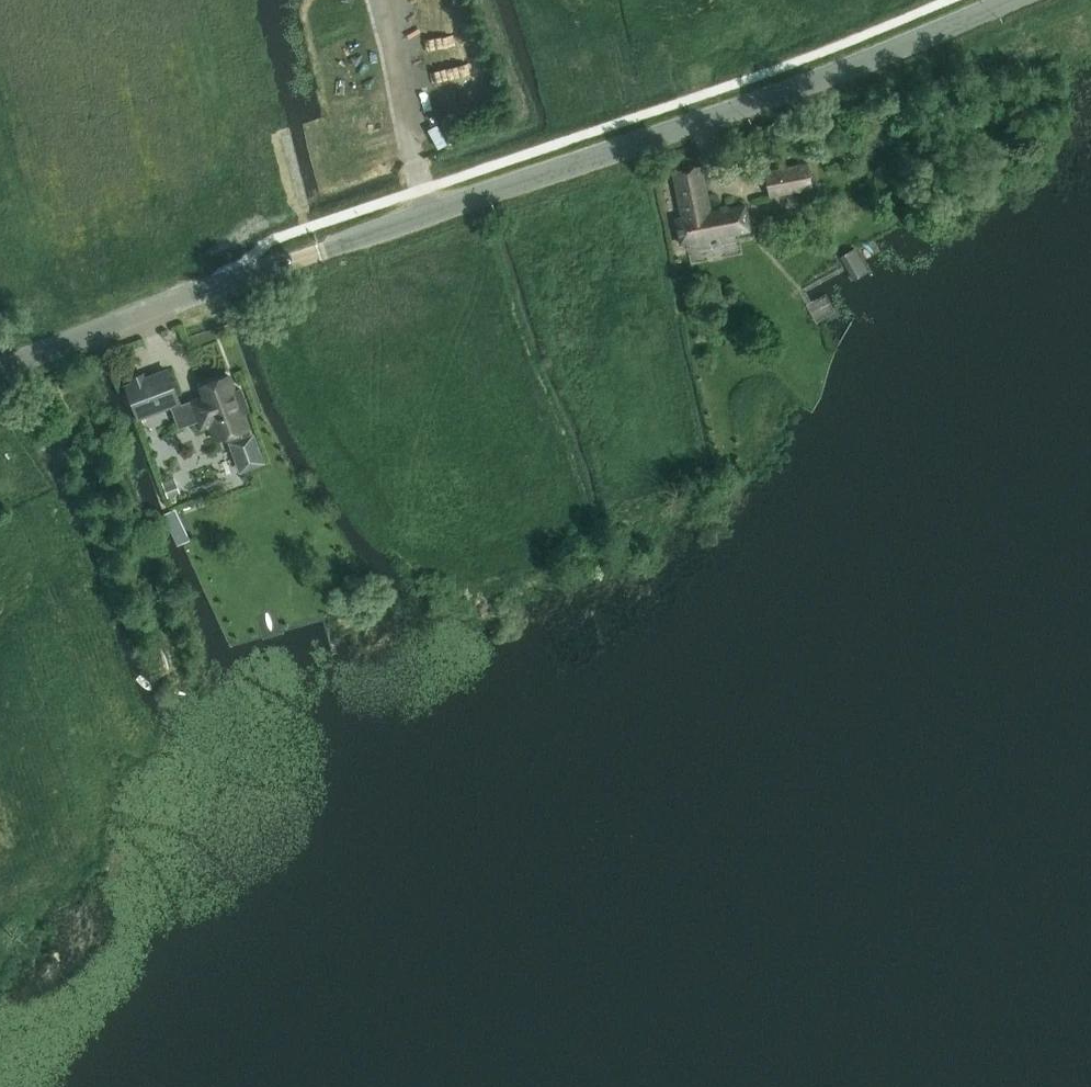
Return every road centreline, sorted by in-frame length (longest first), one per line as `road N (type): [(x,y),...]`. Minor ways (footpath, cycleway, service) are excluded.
road 1 (tertiary): [(0,369),(198,291),(735,110),(1009,0)]

